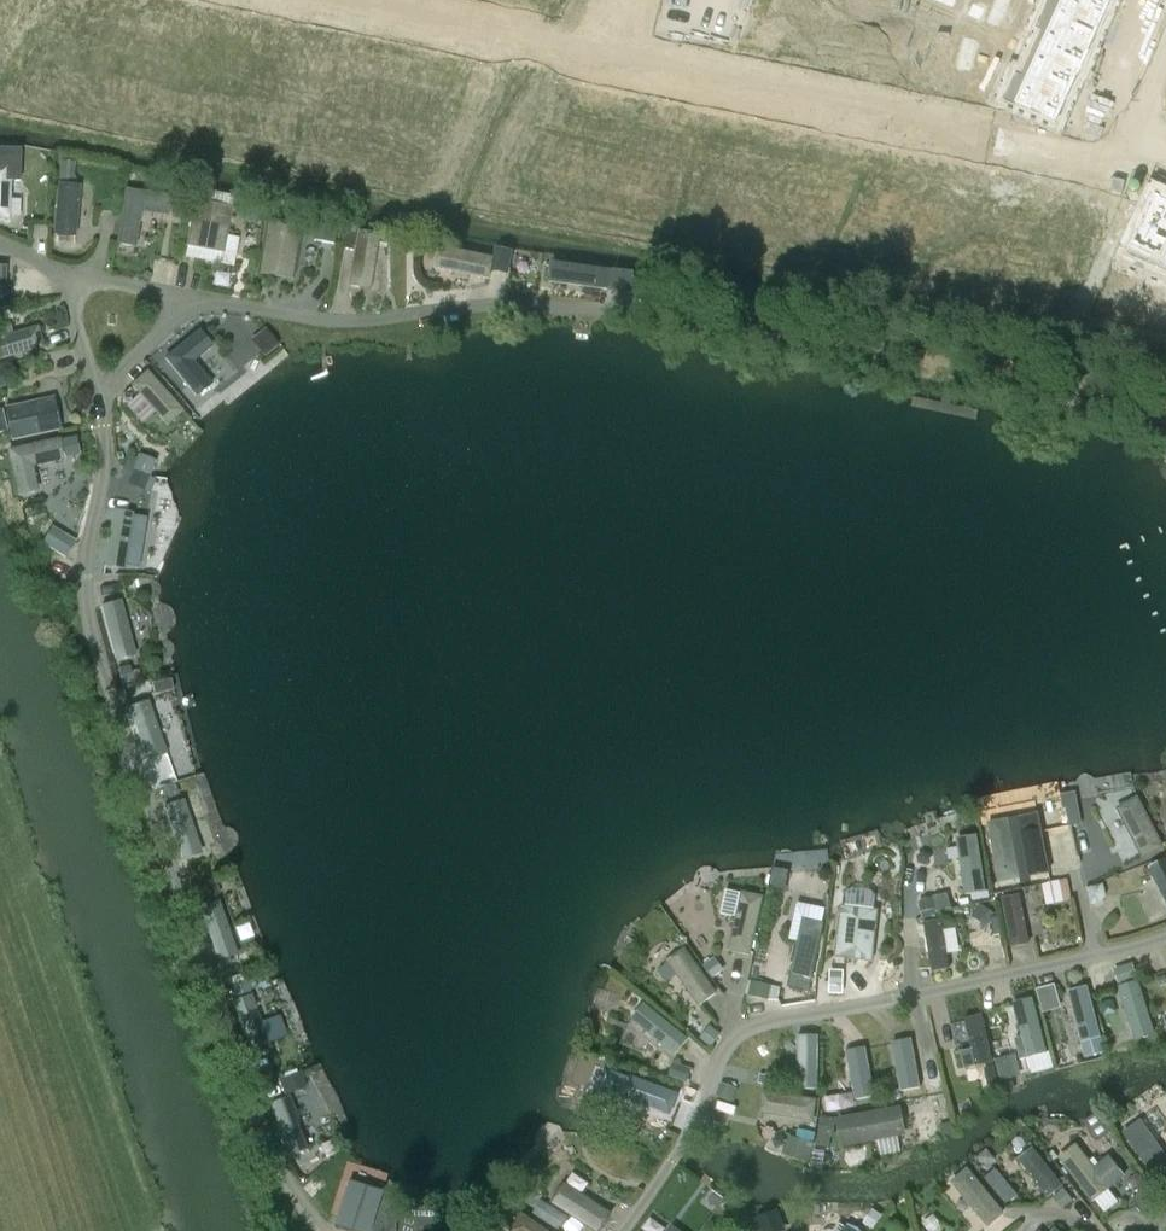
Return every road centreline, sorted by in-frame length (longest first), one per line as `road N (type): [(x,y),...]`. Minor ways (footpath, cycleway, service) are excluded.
road 1 (residential): [(337,0),(1026,153),(1073,160),(1122,150)]

